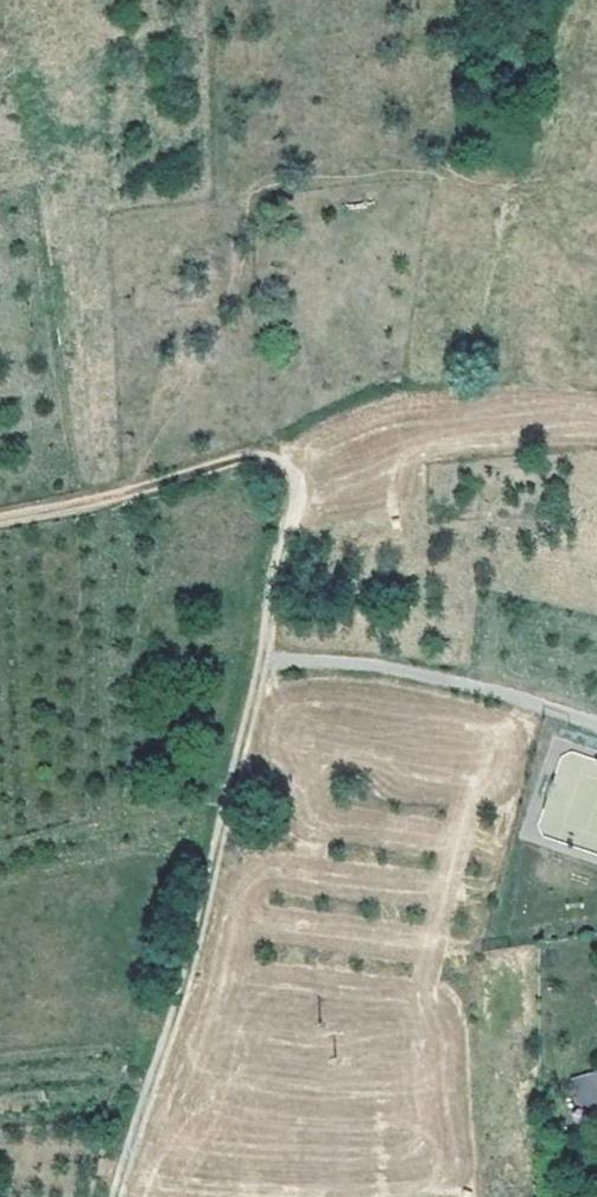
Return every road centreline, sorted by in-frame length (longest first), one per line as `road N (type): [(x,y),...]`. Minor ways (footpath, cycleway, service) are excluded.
road 1 (track): [(0,529),(239,467),(267,468),(295,498),(175,1020),(120,1196)]
road 2 (track): [(257,667),(406,676),(596,727)]

